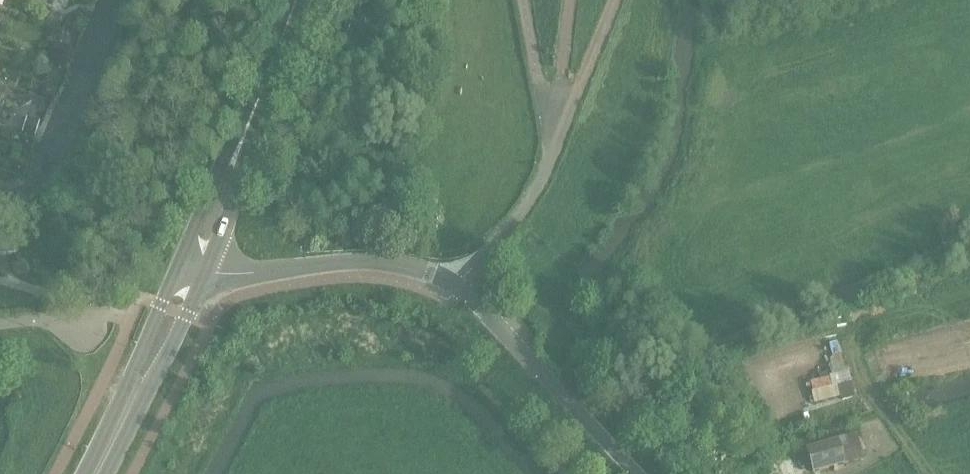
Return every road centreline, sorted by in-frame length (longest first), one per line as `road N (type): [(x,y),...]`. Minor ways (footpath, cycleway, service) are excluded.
road 1 (secondary): [(196,265),(297,0)]
road 2 (unclassified): [(637,473),(459,287)]
road 3 (secondary): [(93,473),(196,265)]
road 4 (unclassified): [(459,287),(407,266),(348,261),(247,274)]
road 5 (unclassified): [(459,287),(537,189),(559,117)]
road 6 (track): [(559,117),(583,83),(615,0)]

